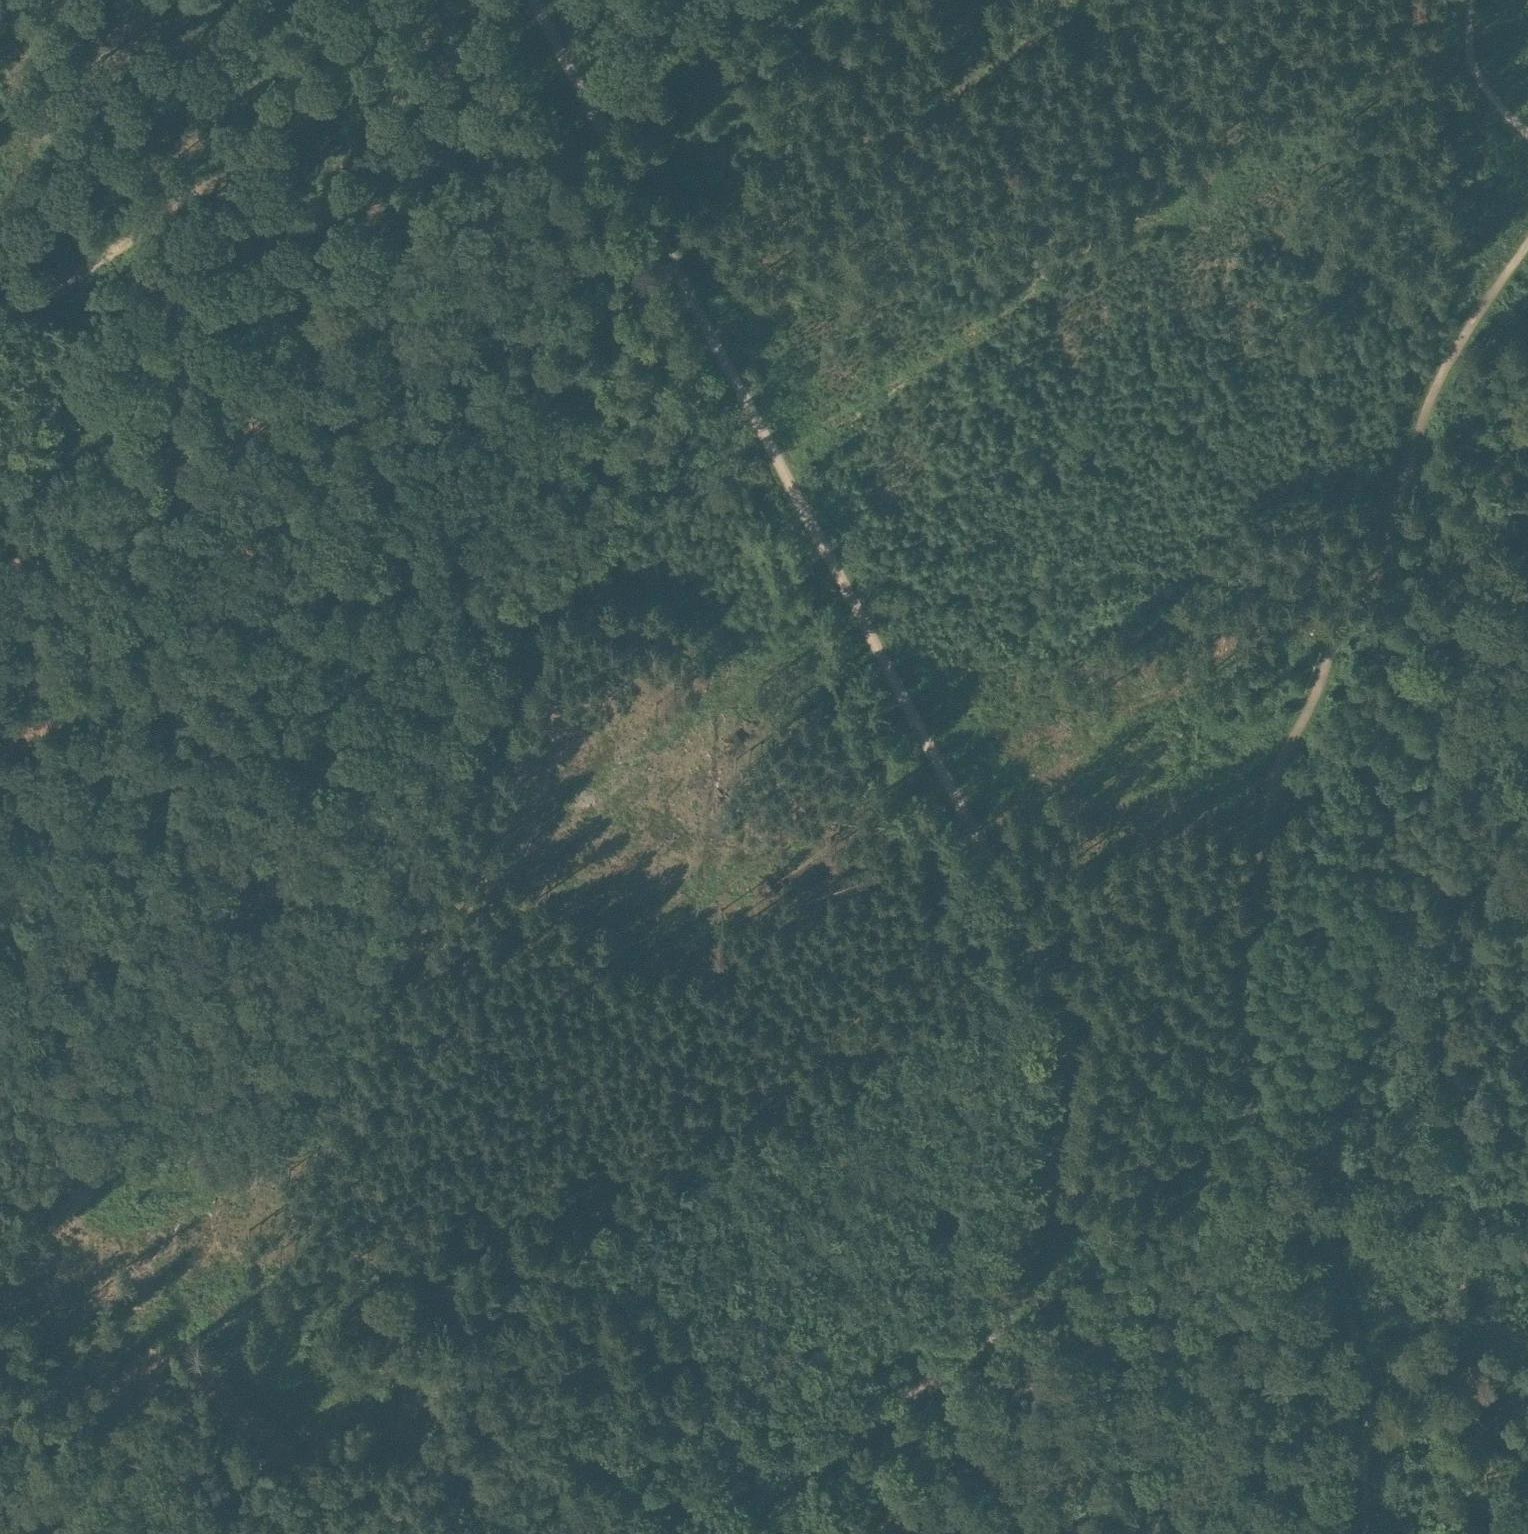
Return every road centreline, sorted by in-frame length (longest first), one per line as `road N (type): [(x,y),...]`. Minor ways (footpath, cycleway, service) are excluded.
road 1 (track): [(1051,1177),(1069,1046),(1045,971),(972,809),(532,0)]
road 2 (track): [(1527,243),(1439,381),(1397,516),(1271,794),(1247,927),(1244,1090),(1231,1118)]
road 3 (track): [(500,0),(0,322)]
road 4 (track): [(1051,1177),(1008,1309),(977,1350),(708,1533)]
road 5 (track): [(1305,1149),(1366,1386),(1368,1533)]
road 6 (track): [(1527,1185),(1305,1149)]
road 7 (track): [(1231,1118),(1174,1149),(1091,1176),(1051,1177)]
road 8 (track): [(1527,136),(1479,73),(1472,0)]

